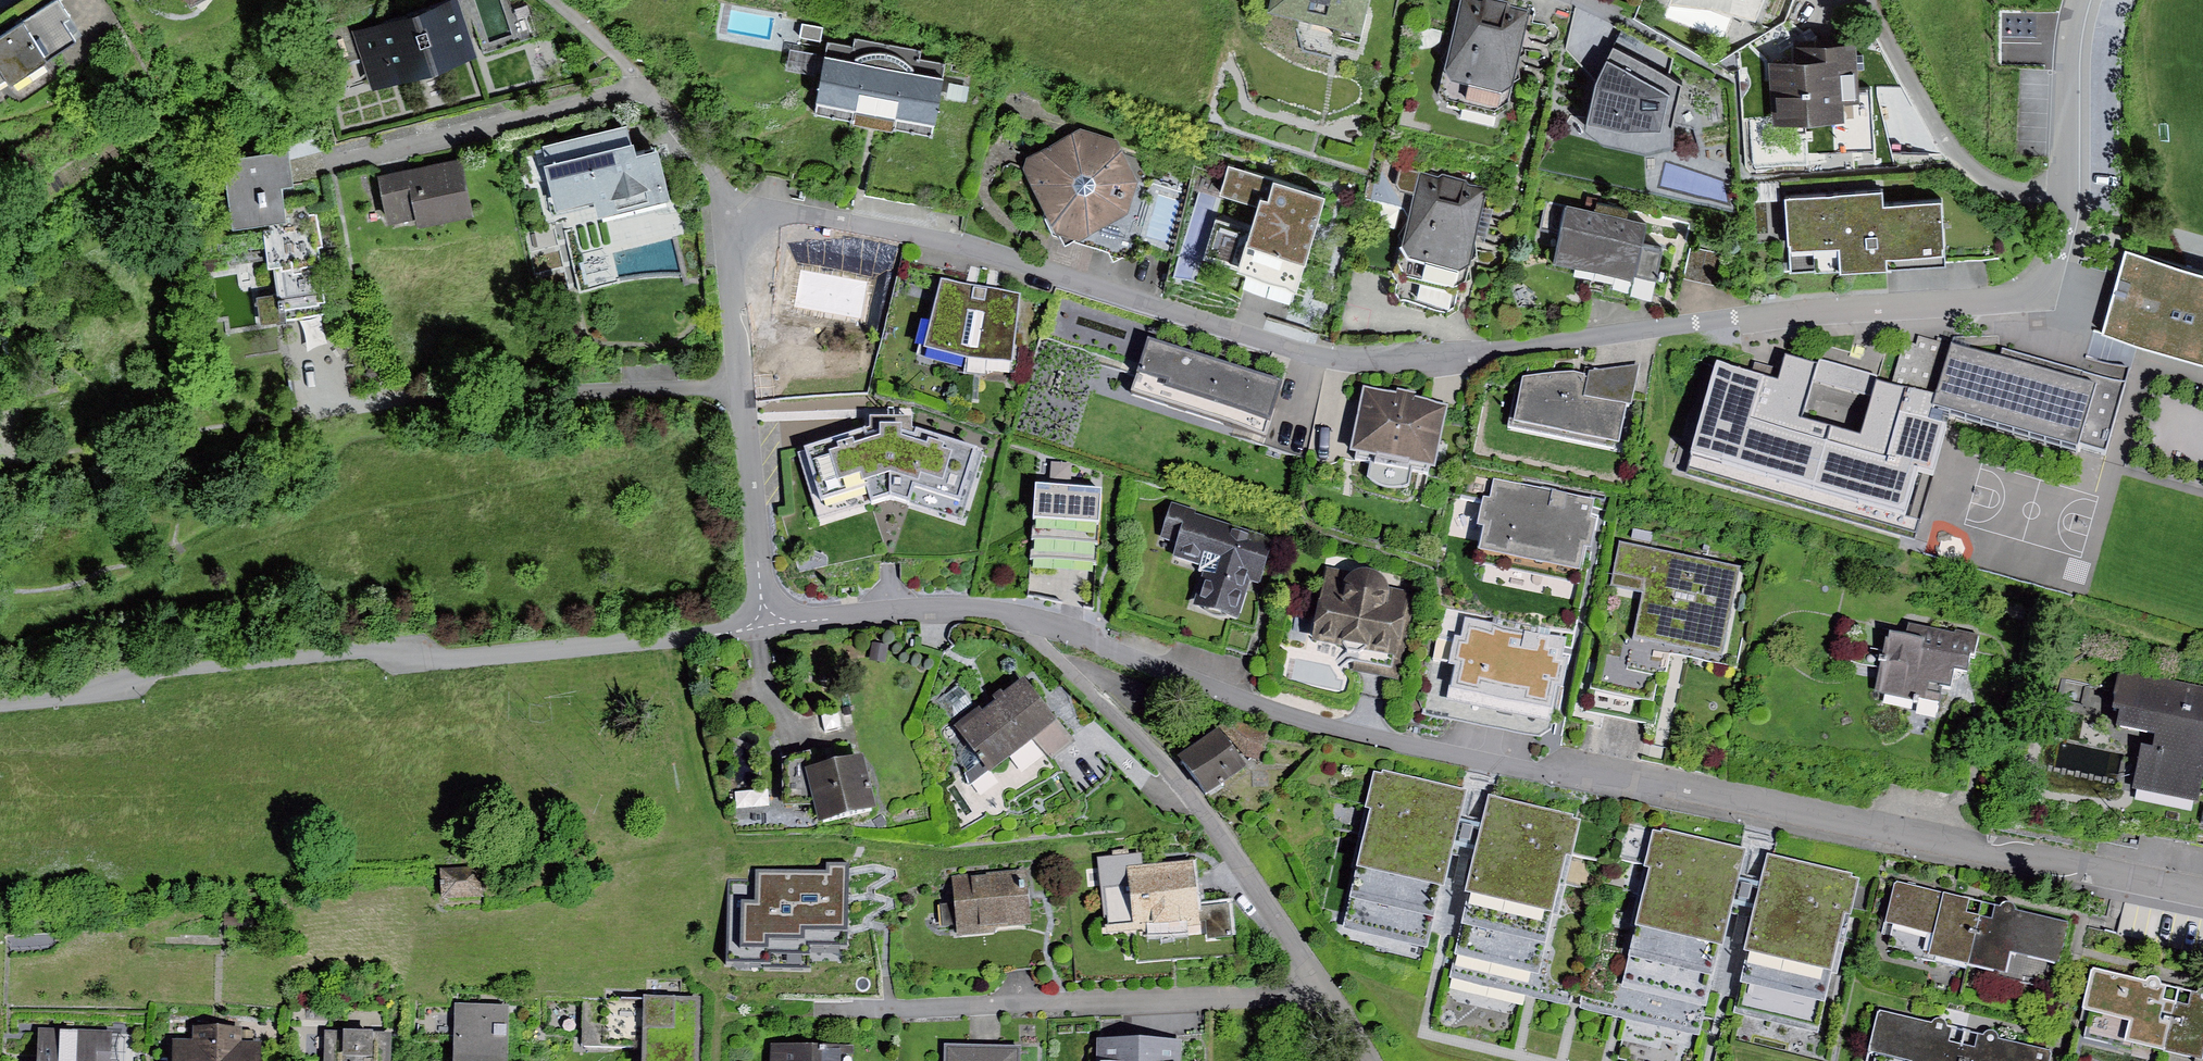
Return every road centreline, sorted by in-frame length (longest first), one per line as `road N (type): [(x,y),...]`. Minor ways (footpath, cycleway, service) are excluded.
road 1 (residential): [(2081,0),(2068,40),(2060,240),(2042,282),(2014,299),(1766,316),(1423,361),(1340,360),(956,244),(811,218),(763,214),(731,222),(766,624)]
road 2 (residential): [(2202,895),(1659,782),(1450,753),(1278,714),(1027,619)]
road 3 (residential): [(766,624),(439,661),(379,648),(143,670),(99,694),(0,704)]
road 4 (residential): [(823,1012),(1275,995),(1317,979),(1368,1060)]
road 5 (residential): [(1027,619),(951,611),(766,624)]
road 6 (residential): [(1027,619),(1032,633),(1168,767)]

